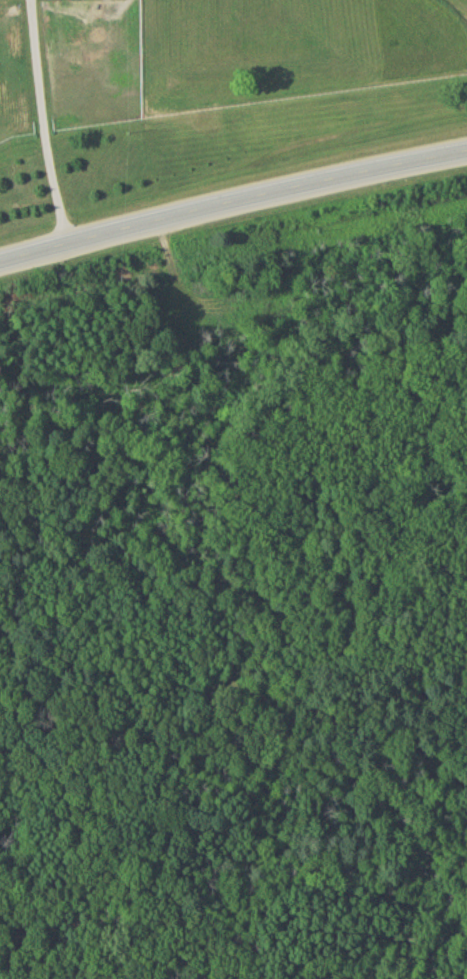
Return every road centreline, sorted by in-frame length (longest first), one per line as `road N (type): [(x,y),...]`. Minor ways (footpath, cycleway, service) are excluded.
road 1 (secondary): [(0,264),(186,213),(466,153)]

